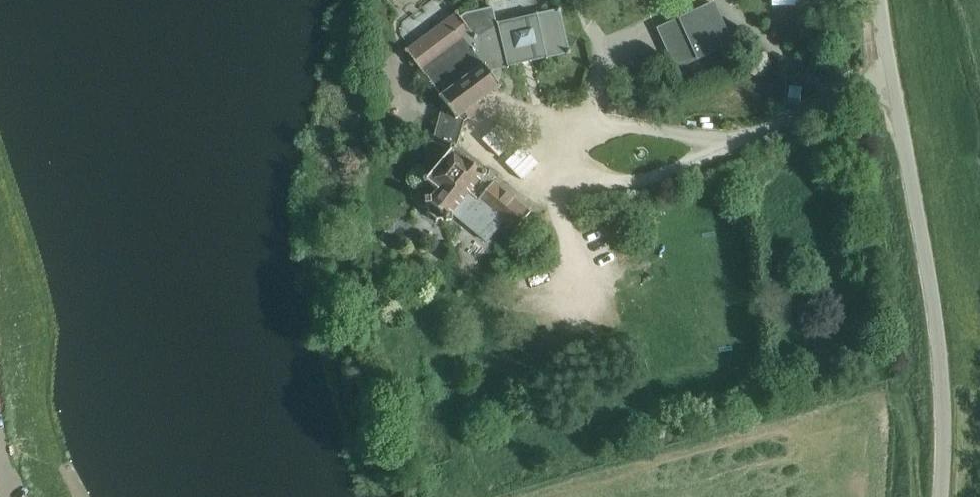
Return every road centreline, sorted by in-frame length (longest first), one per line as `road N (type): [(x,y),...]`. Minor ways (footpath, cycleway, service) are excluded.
road 1 (unclassified): [(940,496),(939,353),(880,0)]

